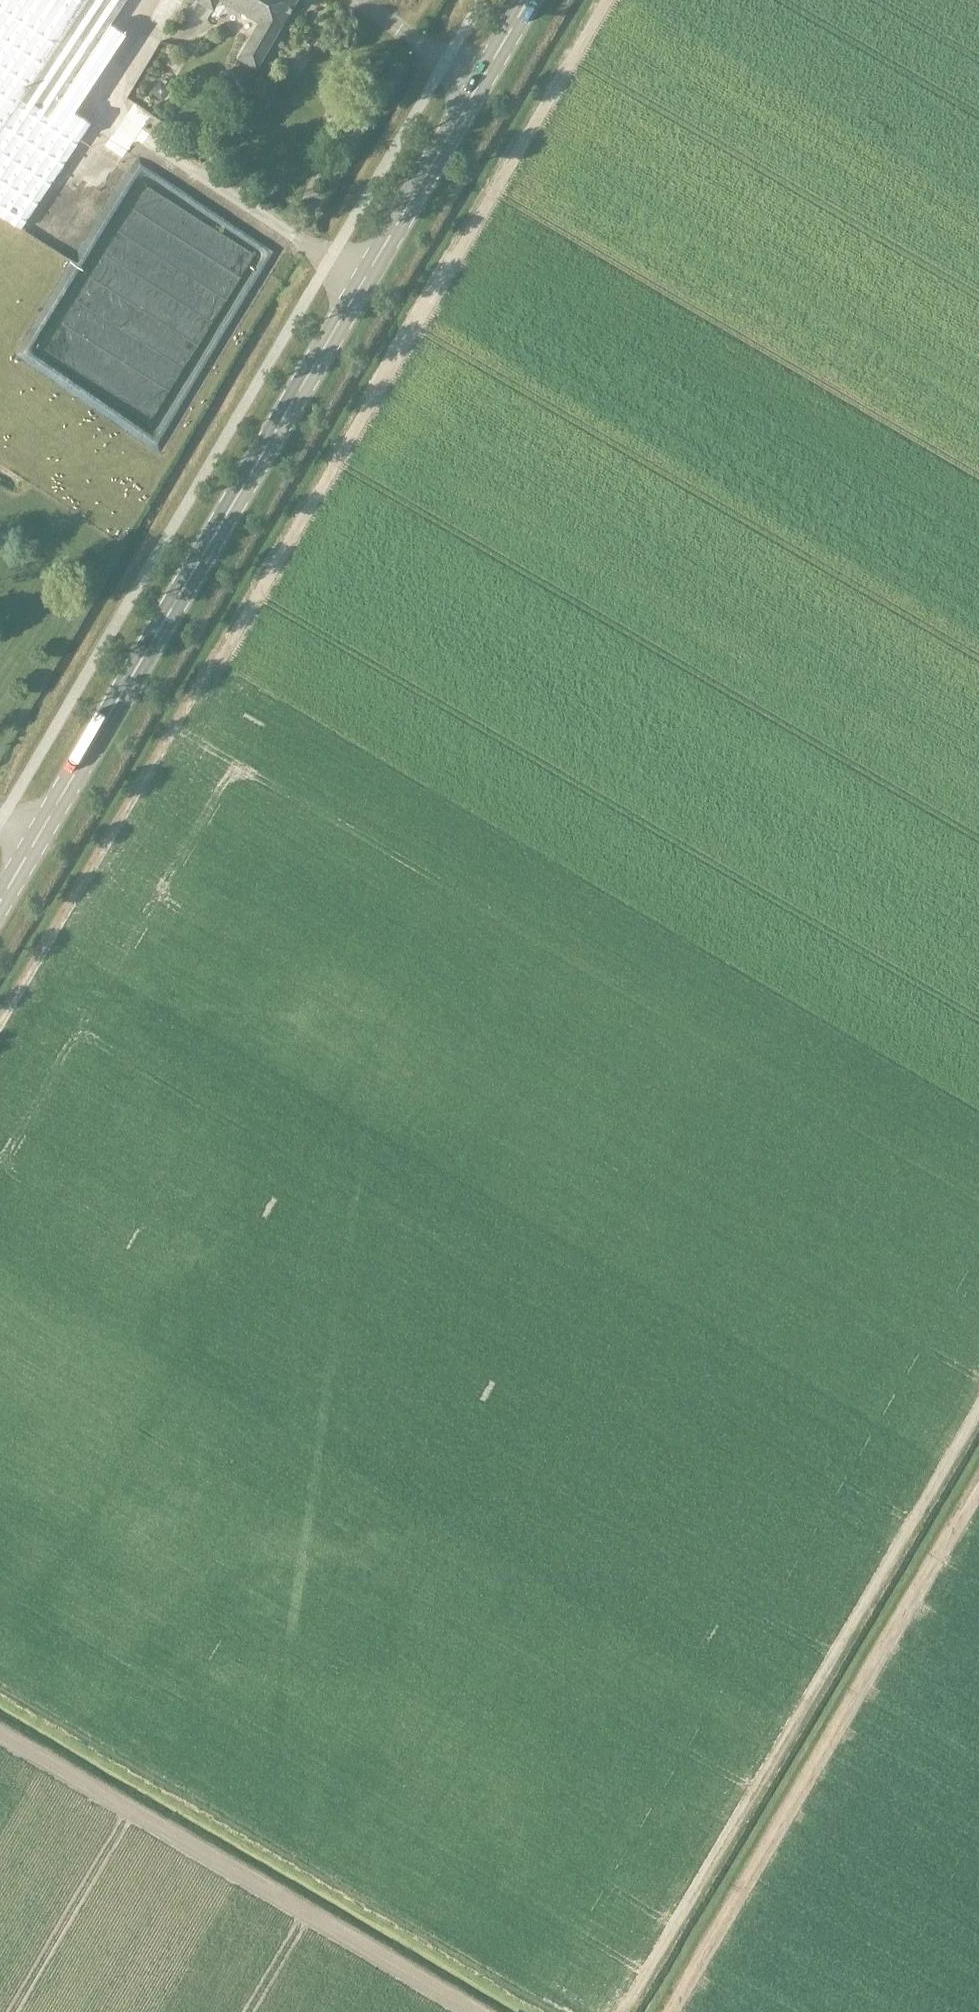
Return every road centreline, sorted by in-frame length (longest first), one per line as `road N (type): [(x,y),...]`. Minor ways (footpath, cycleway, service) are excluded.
road 1 (primary): [(0,901),(528,0)]
road 2 (track): [(650,2011),(978,1449)]

